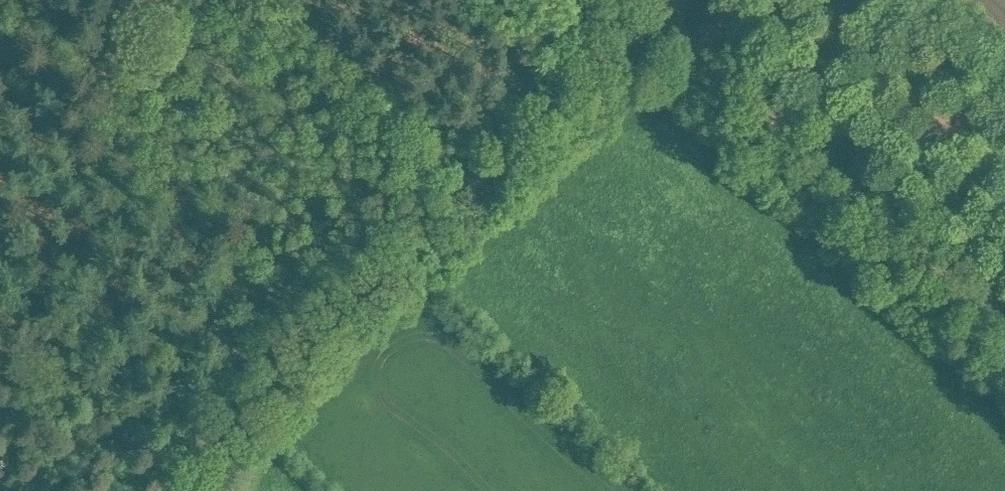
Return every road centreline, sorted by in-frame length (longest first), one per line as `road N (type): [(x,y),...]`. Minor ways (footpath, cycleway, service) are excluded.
road 1 (track): [(674,0),(555,104),(157,490)]

